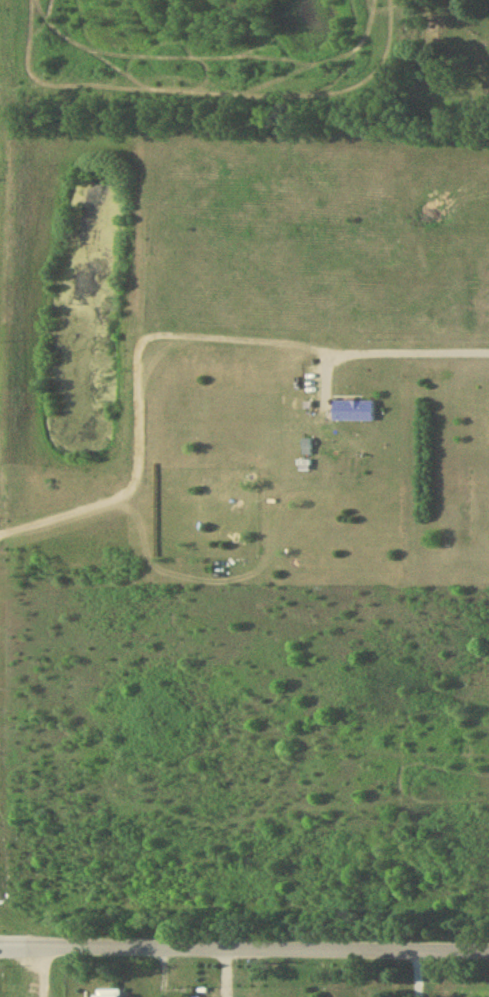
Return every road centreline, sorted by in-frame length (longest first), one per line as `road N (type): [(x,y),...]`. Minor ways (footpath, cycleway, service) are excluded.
road 1 (residential): [(0,946),(488,956)]
road 2 (residential): [(488,354),(331,354)]

